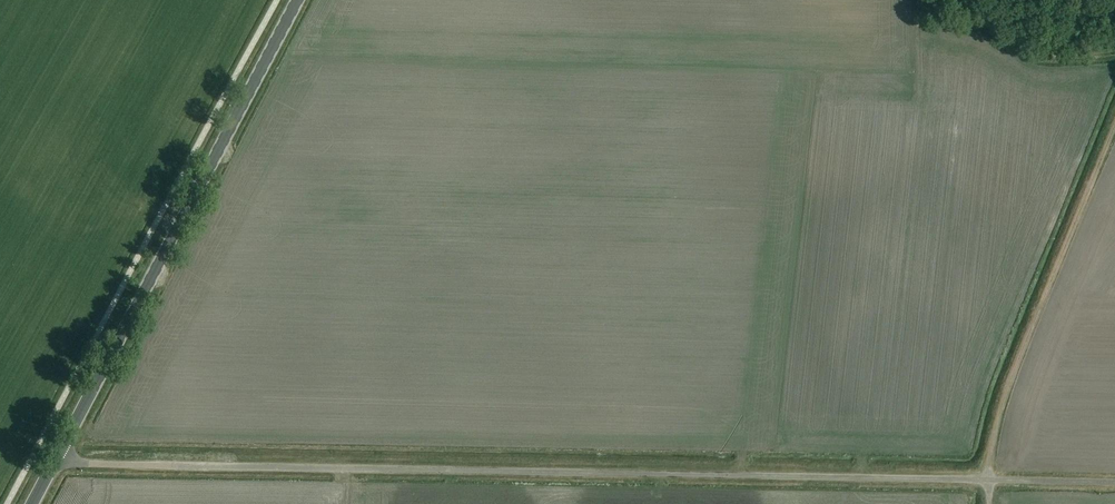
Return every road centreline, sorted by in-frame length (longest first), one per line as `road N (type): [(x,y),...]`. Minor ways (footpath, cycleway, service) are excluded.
road 1 (unclassified): [(1114,481),(83,461),(57,454)]
road 2 (primary): [(57,454),(297,0)]
road 3 (track): [(989,503),(989,461),(1006,390),(1114,120)]

